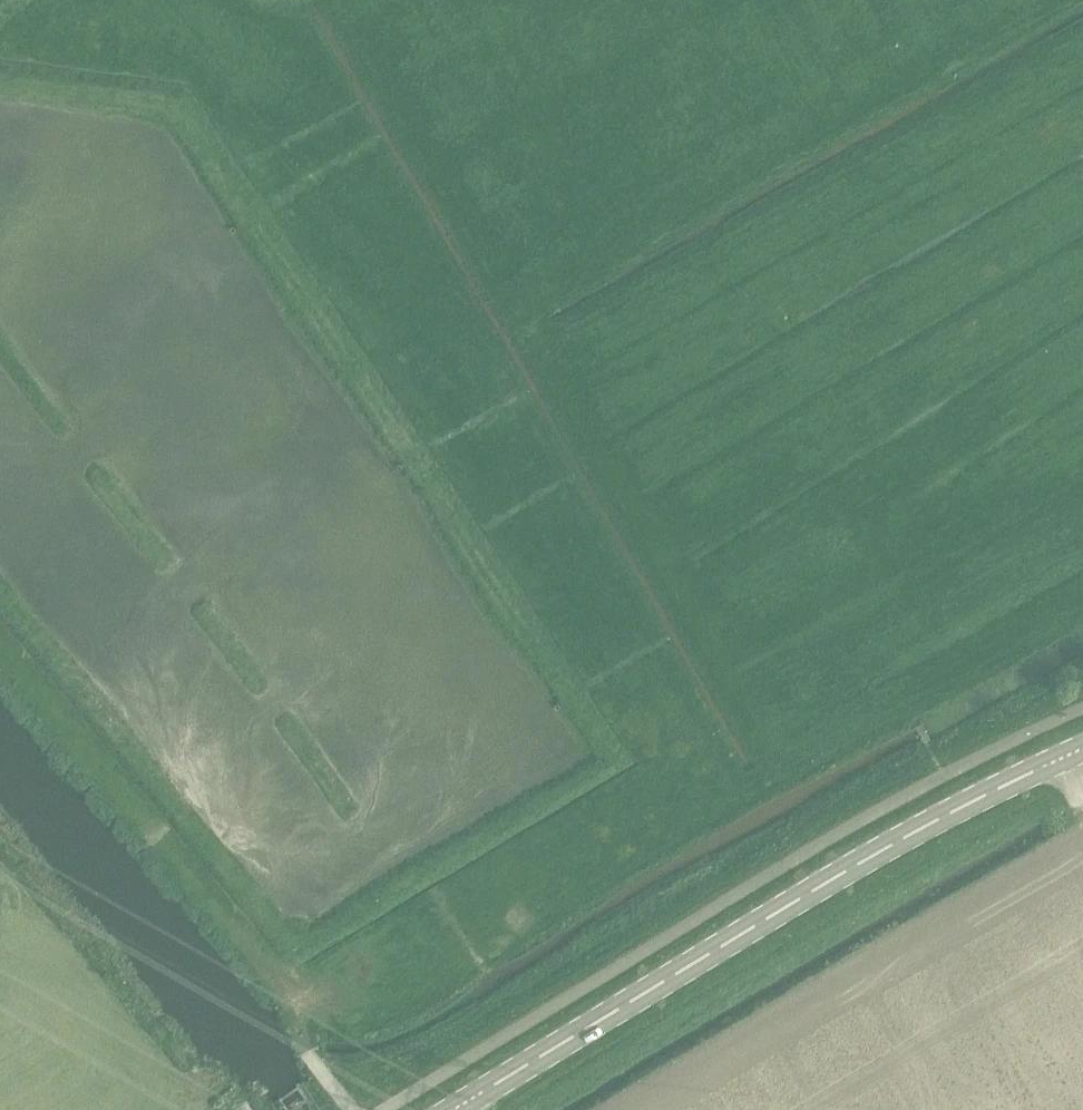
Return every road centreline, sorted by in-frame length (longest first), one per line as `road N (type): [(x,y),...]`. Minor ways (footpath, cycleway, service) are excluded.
road 1 (secondary): [(458,1109),(844,874),(1082,747)]

